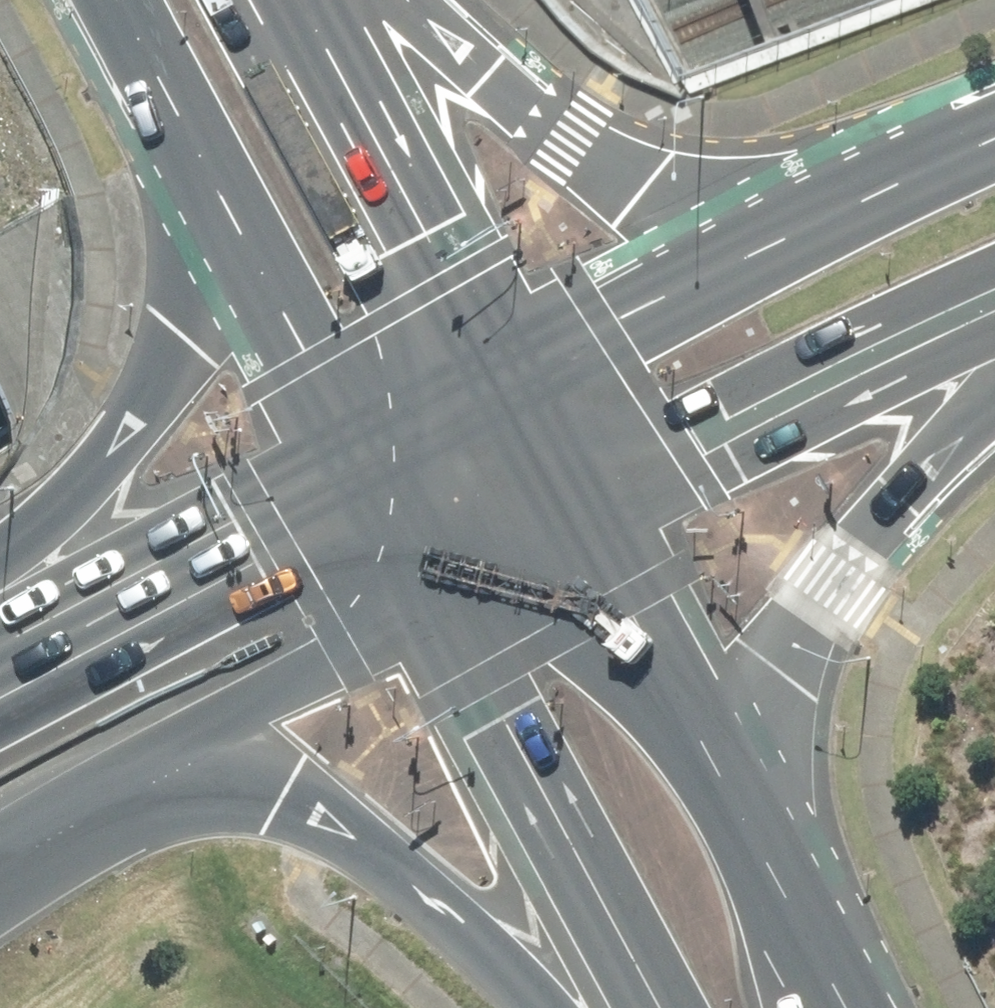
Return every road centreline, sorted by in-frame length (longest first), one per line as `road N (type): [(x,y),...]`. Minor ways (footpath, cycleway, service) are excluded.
road 1 (motorway): [(567,1007),(388,863),(280,800),(144,779)]
road 2 (primary): [(994,412),(913,484),(822,590),(773,671),(741,817)]
road 3 (secondary): [(362,0),(641,186),(790,227)]
road 4 (primary): [(994,332),(727,449),(584,526)]
road 5 (secondary): [(638,1007),(504,724),(437,606)]
road 6 (motorway): [(0,560),(130,429),(181,339),(224,197)]
road 7 (secondary): [(304,0),(502,374)]
road 8 (motorway): [(0,647),(356,457)]
road 9 (motorway): [(437,606),(144,779)]
road 10 (secondary): [(584,526),(741,817)]
road 11 (primary): [(502,374),(790,227)]
road 12 (secondary): [(356,457),(224,197)]
road 13 (secondary): [(224,197),(112,0)]
road 14 (primary): [(790,227),(994,142)]
road 15 (secondary): [(741,817),(842,1007)]
road 16 (motorway): [(144,779),(0,877)]
road 17 (secondary): [(502,374),(584,526)]
road 18 (secondary): [(437,606),(356,457)]
road 19 (primary): [(356,457),(502,374)]
road 20 (primary): [(584,526),(437,606)]

